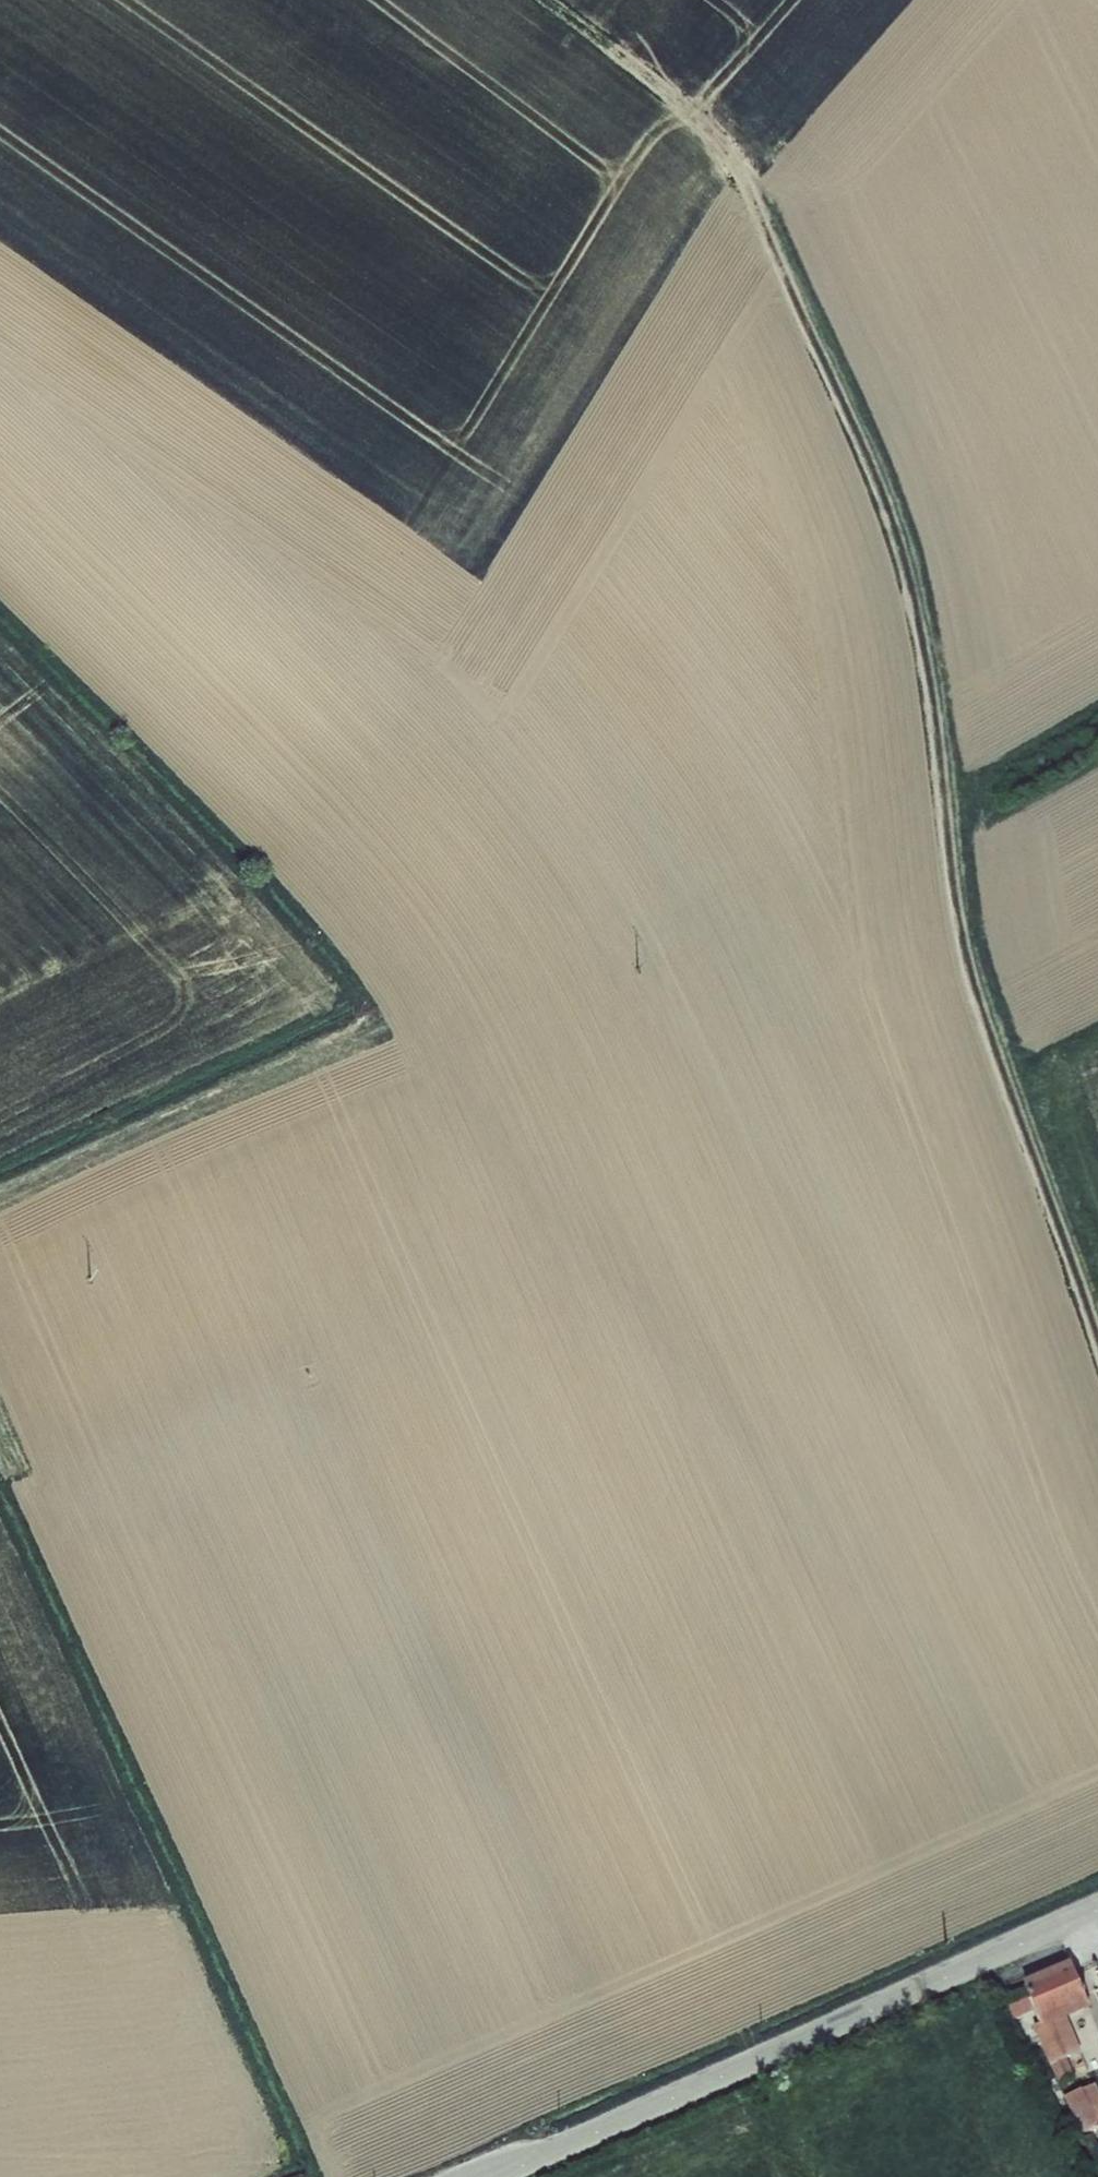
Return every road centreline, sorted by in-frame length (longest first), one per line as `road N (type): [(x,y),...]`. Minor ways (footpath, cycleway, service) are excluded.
road 1 (track): [(1097,1338),(966,970),(914,594),(878,467),(757,224),(734,153),(668,87),(538,0)]
road 2 (tertiary): [(1097,1909),(492,2176)]

